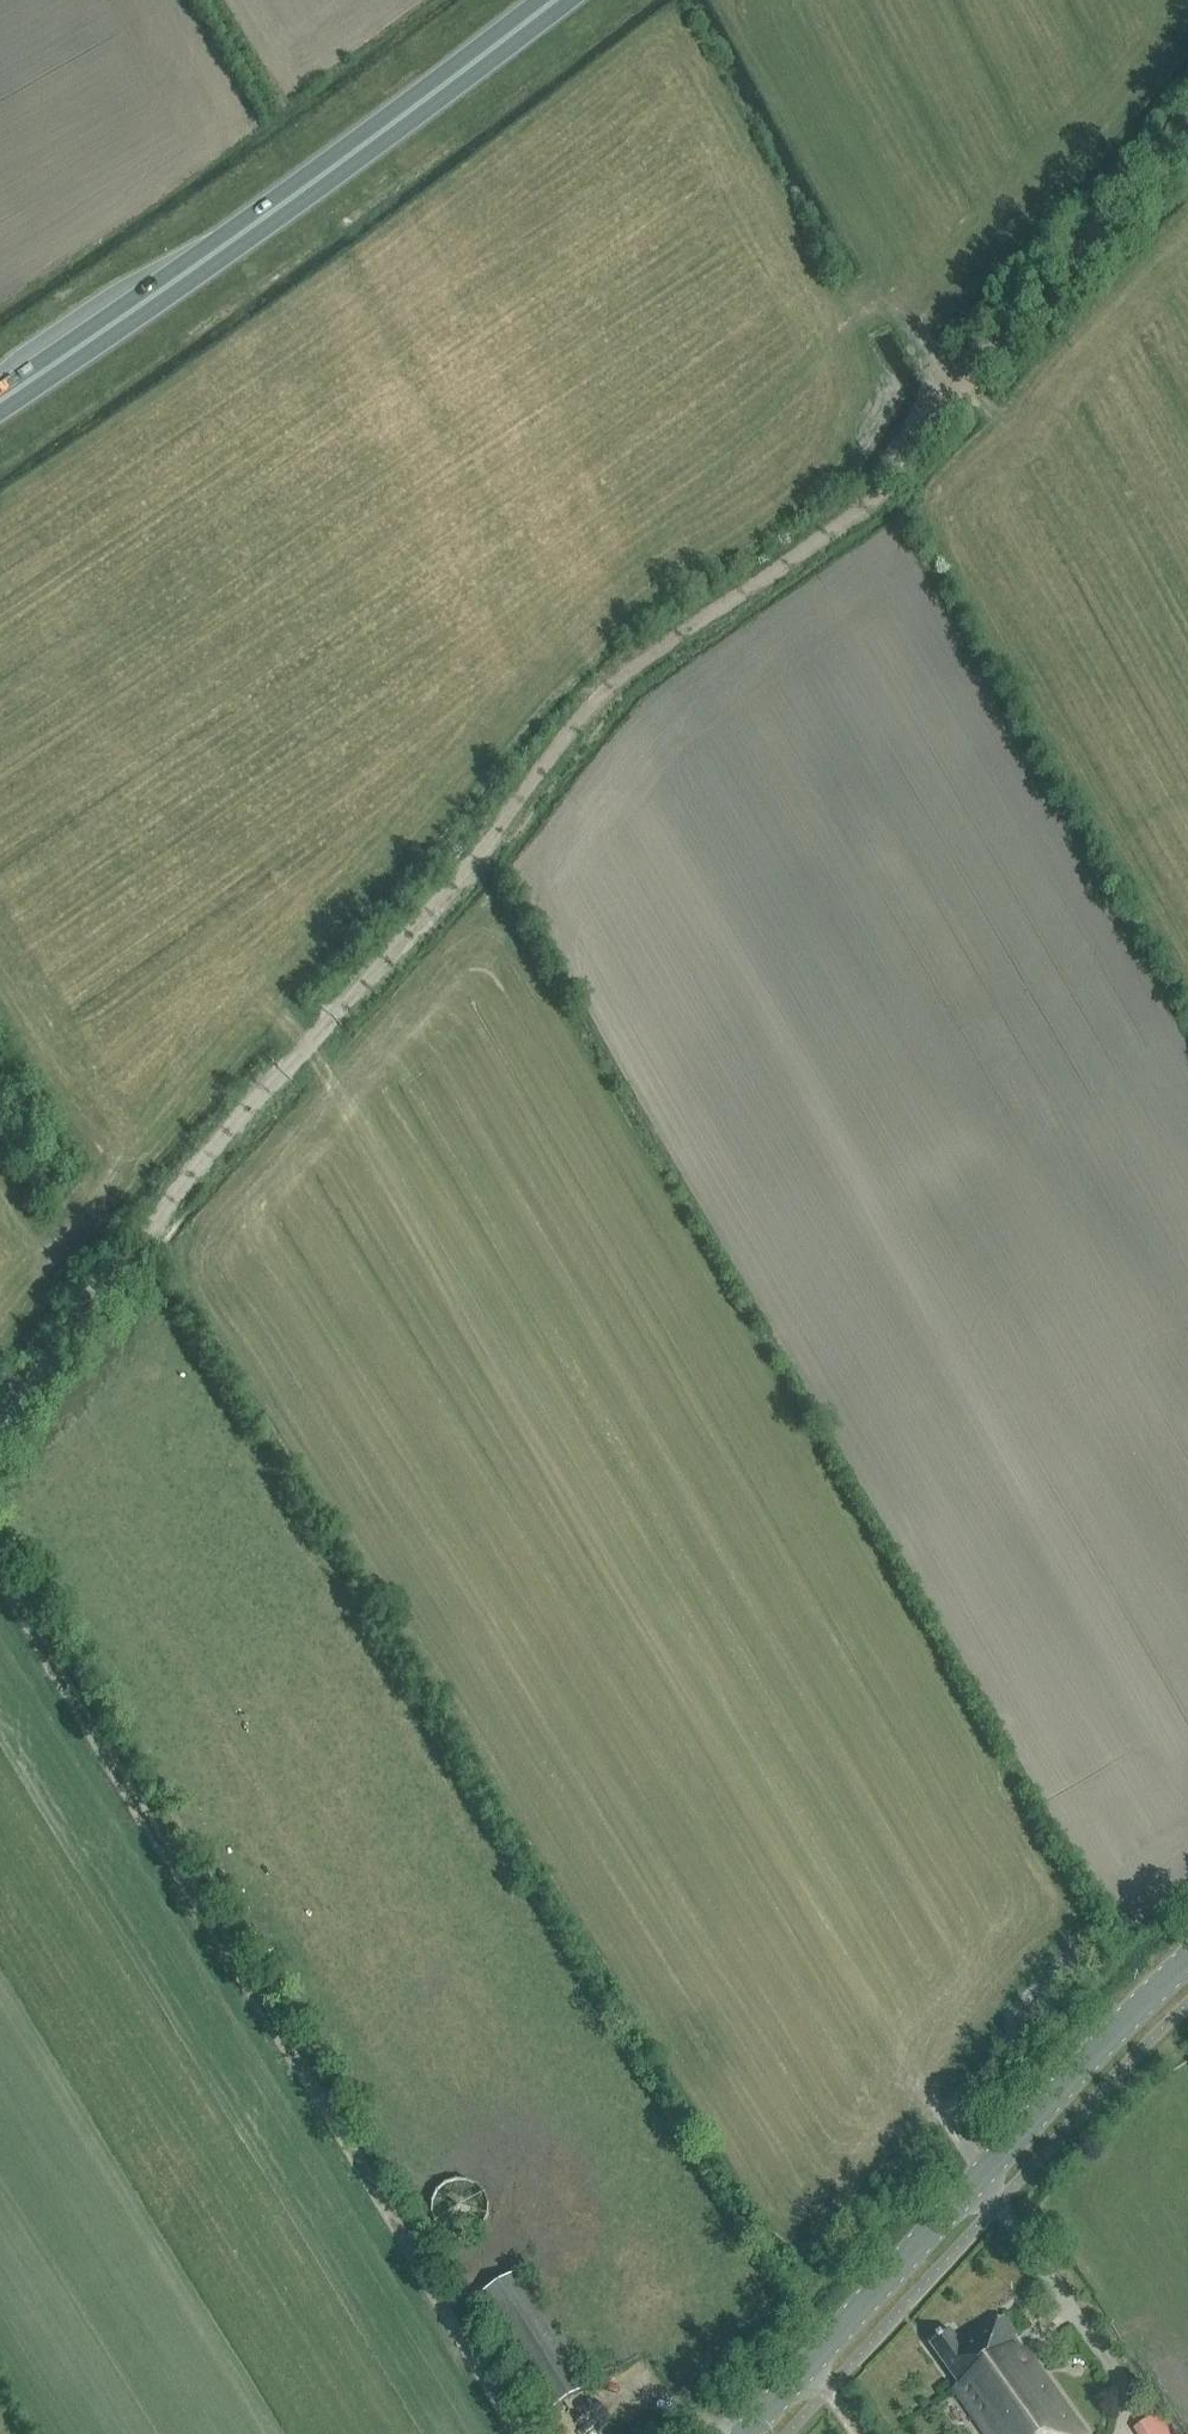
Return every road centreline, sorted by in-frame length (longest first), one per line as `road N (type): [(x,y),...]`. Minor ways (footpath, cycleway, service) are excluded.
road 1 (trunk): [(0,401),(342,163),(555,0)]
road 2 (tertiary): [(759,2433),(1187,1959)]

